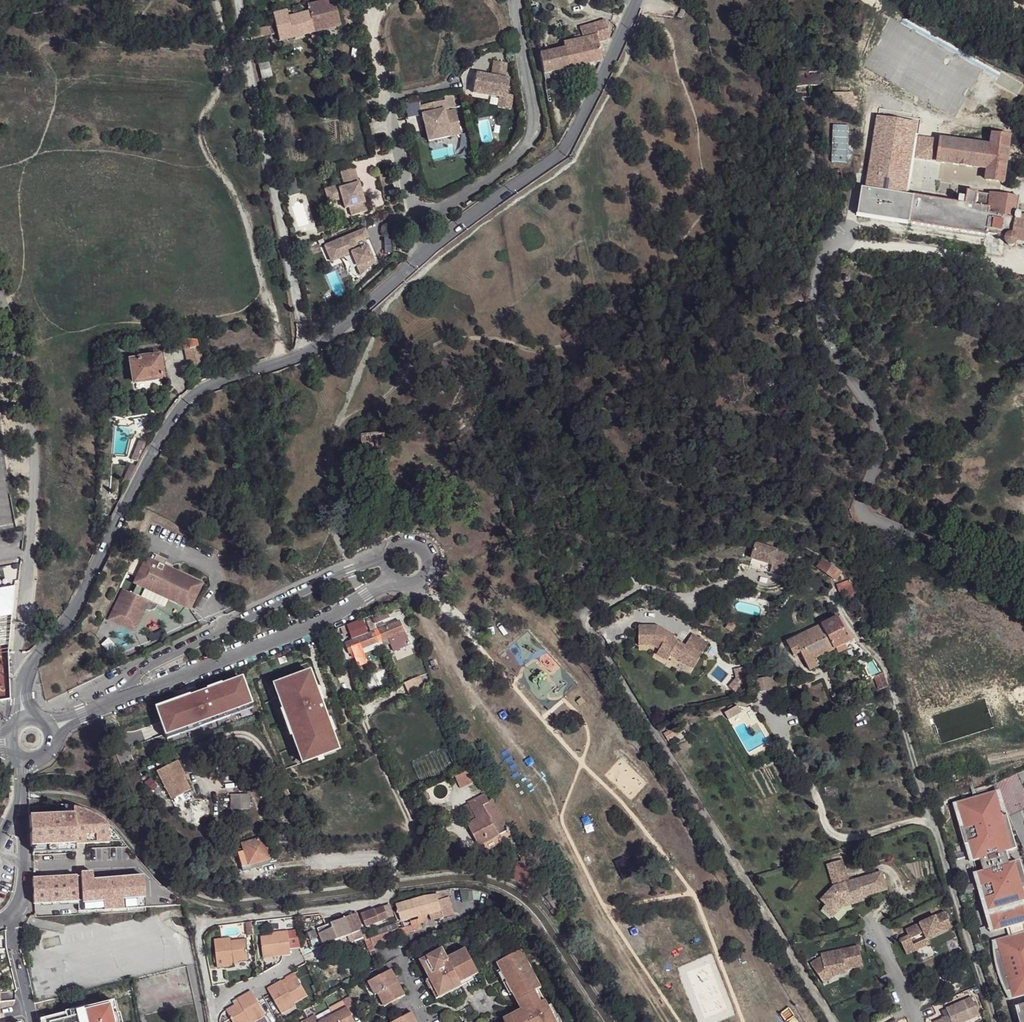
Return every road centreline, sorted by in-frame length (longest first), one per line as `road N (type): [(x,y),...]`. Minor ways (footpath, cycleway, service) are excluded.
road 1 (unclassified): [(20,701),(23,680),(70,614),(183,405),(214,384),(315,351),(422,255),(562,155),(635,0)]
road 2 (residential): [(1023,591),(968,556),(867,520),(861,493),(875,464),(877,426),(843,369),(818,302),(821,268),(853,225)]
road 3 (residential): [(123,698),(161,661),(388,557)]
road 4 (residential): [(123,698),(325,620),(392,577)]
road 5 (unclassified): [(0,922),(22,905),(19,801)]

